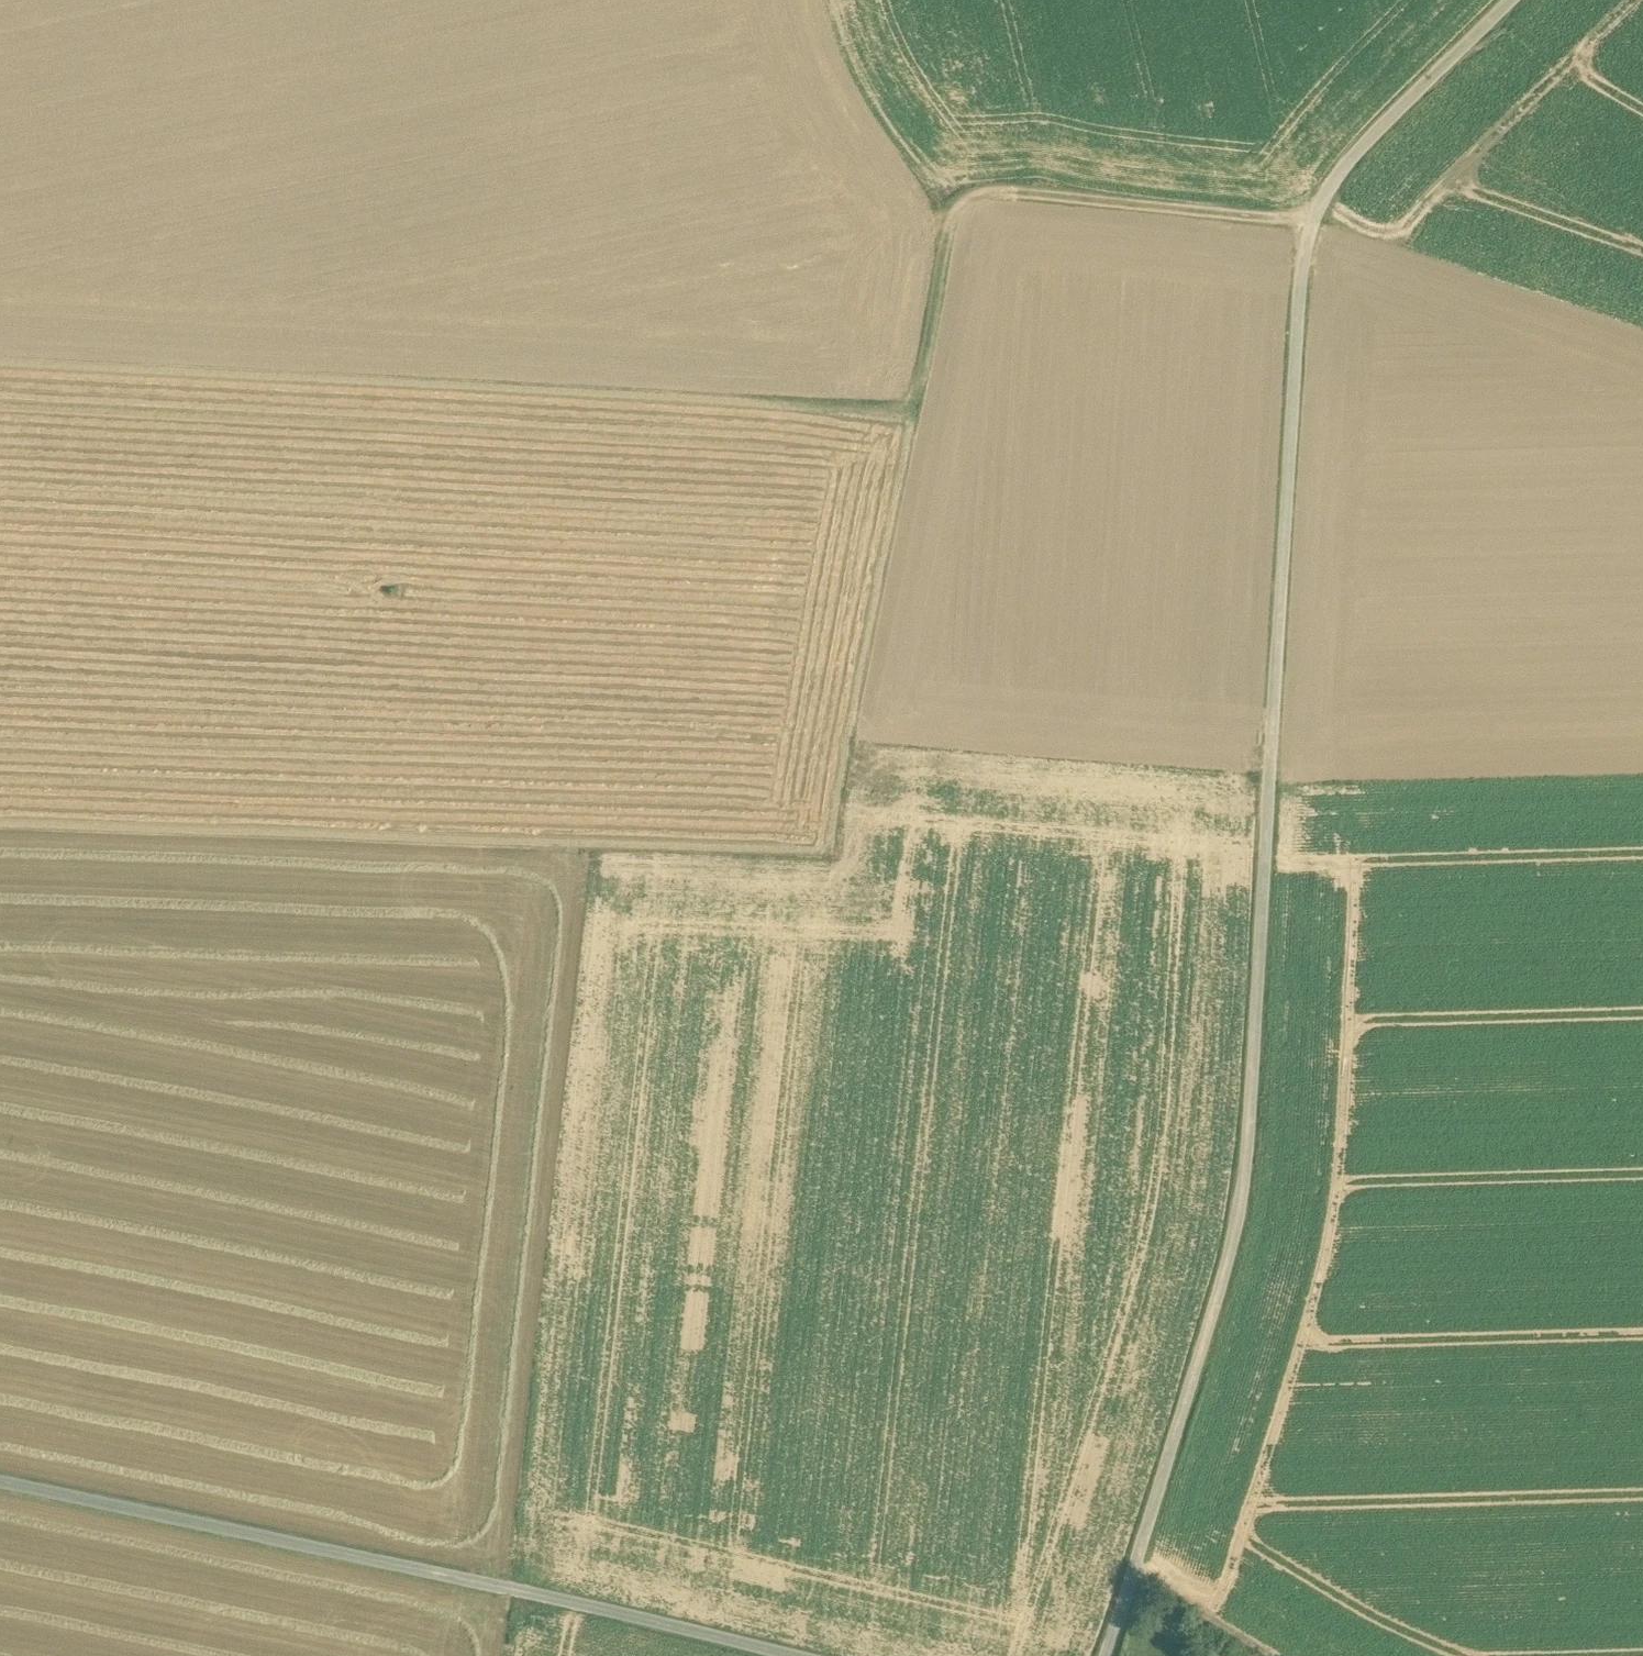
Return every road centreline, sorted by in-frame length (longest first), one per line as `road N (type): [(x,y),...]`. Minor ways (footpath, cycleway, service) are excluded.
road 1 (unclassified): [(1107,1655),(1244,1211),(1310,227),(1337,176),(1513,0)]
road 2 (track): [(0,1482),(800,1655)]

